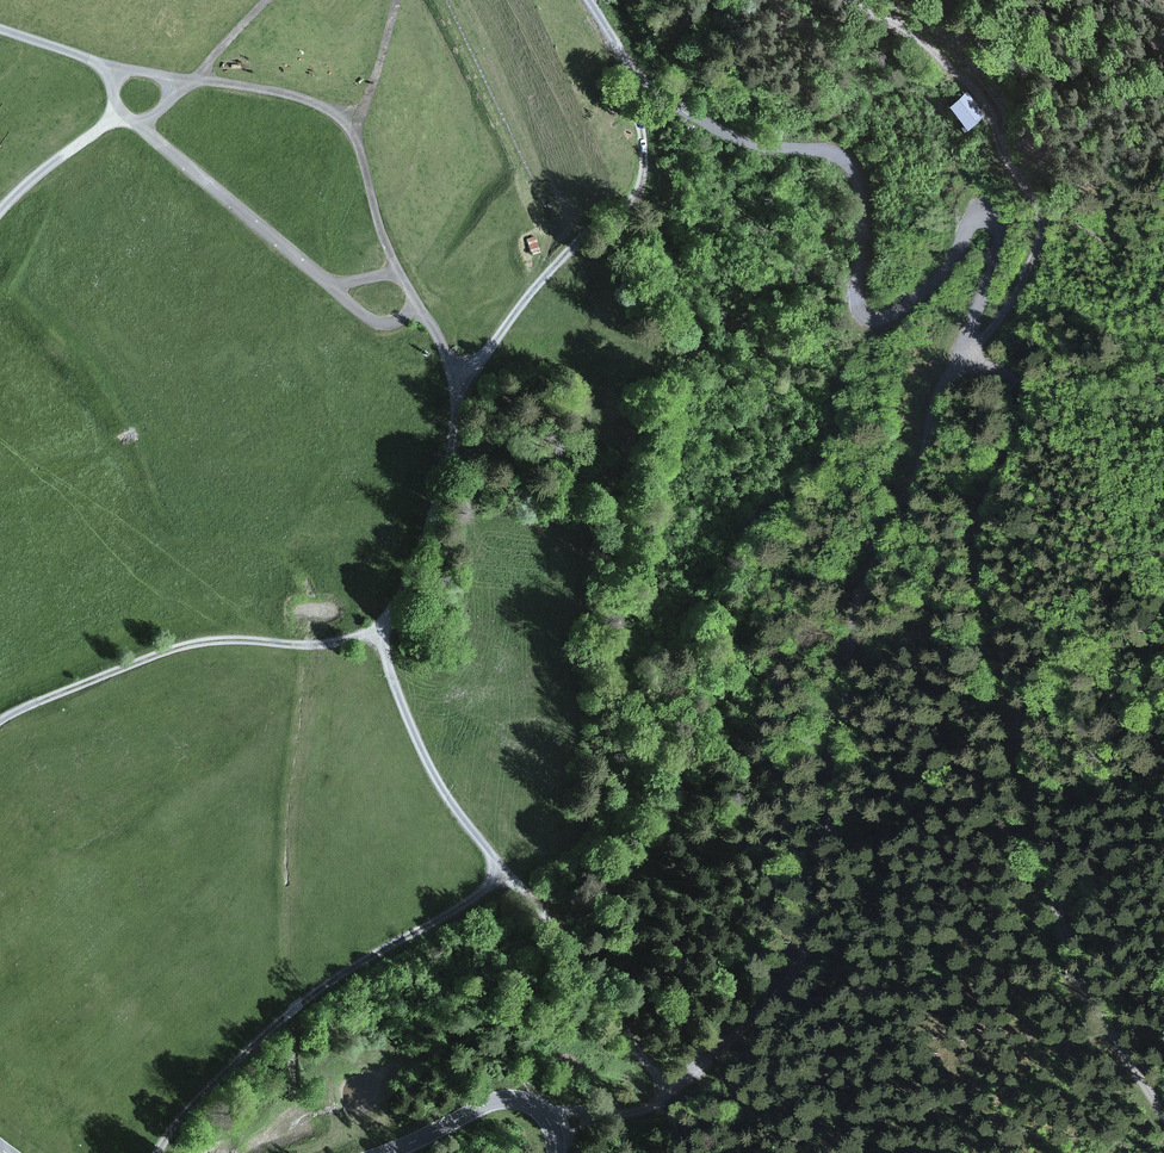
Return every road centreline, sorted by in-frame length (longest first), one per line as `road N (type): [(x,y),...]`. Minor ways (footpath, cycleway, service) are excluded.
road 1 (track): [(639,81),(710,127),(753,143),(841,154),(863,188),(862,318),(889,319),(916,303),(953,261),(972,218),(999,225),(1001,243),(965,360),(929,409),(914,487),(872,572),(851,647),(830,875),(817,924),(783,986),(687,1080),(634,1115),(559,1139)]
road 2 (track): [(0,29),(105,63),(284,89),(345,111),(359,129),(383,225),(457,374),(443,487),(384,623),(399,681),(429,769),(502,872),(551,921),(667,1088)]
road 3 (track): [(852,0),(914,35),(988,106),(1043,220),(1030,267),(965,360),(1015,379),(1029,402),(1029,422),(989,501),(989,603),(1058,922),(1085,992),(1163,1114)]
road 4 (track): [(457,374),(497,345),(587,234),(641,186),(639,81),(590,0)]
road 5 (track): [(502,872),(460,908),(347,971),(259,1038),(160,1152)]
road 6 (track): [(384,623),(337,641),(219,638),(172,648),(0,719)]
road 7 (track): [(0,212),(119,113),(142,128),(268,0)]
road 8 (track): [(142,128),(377,319),(423,311)]
road 9 (secondary): [(561,1152),(554,1123),(514,1095),(376,1152)]
road 10 (track): [(359,129),(402,0)]

